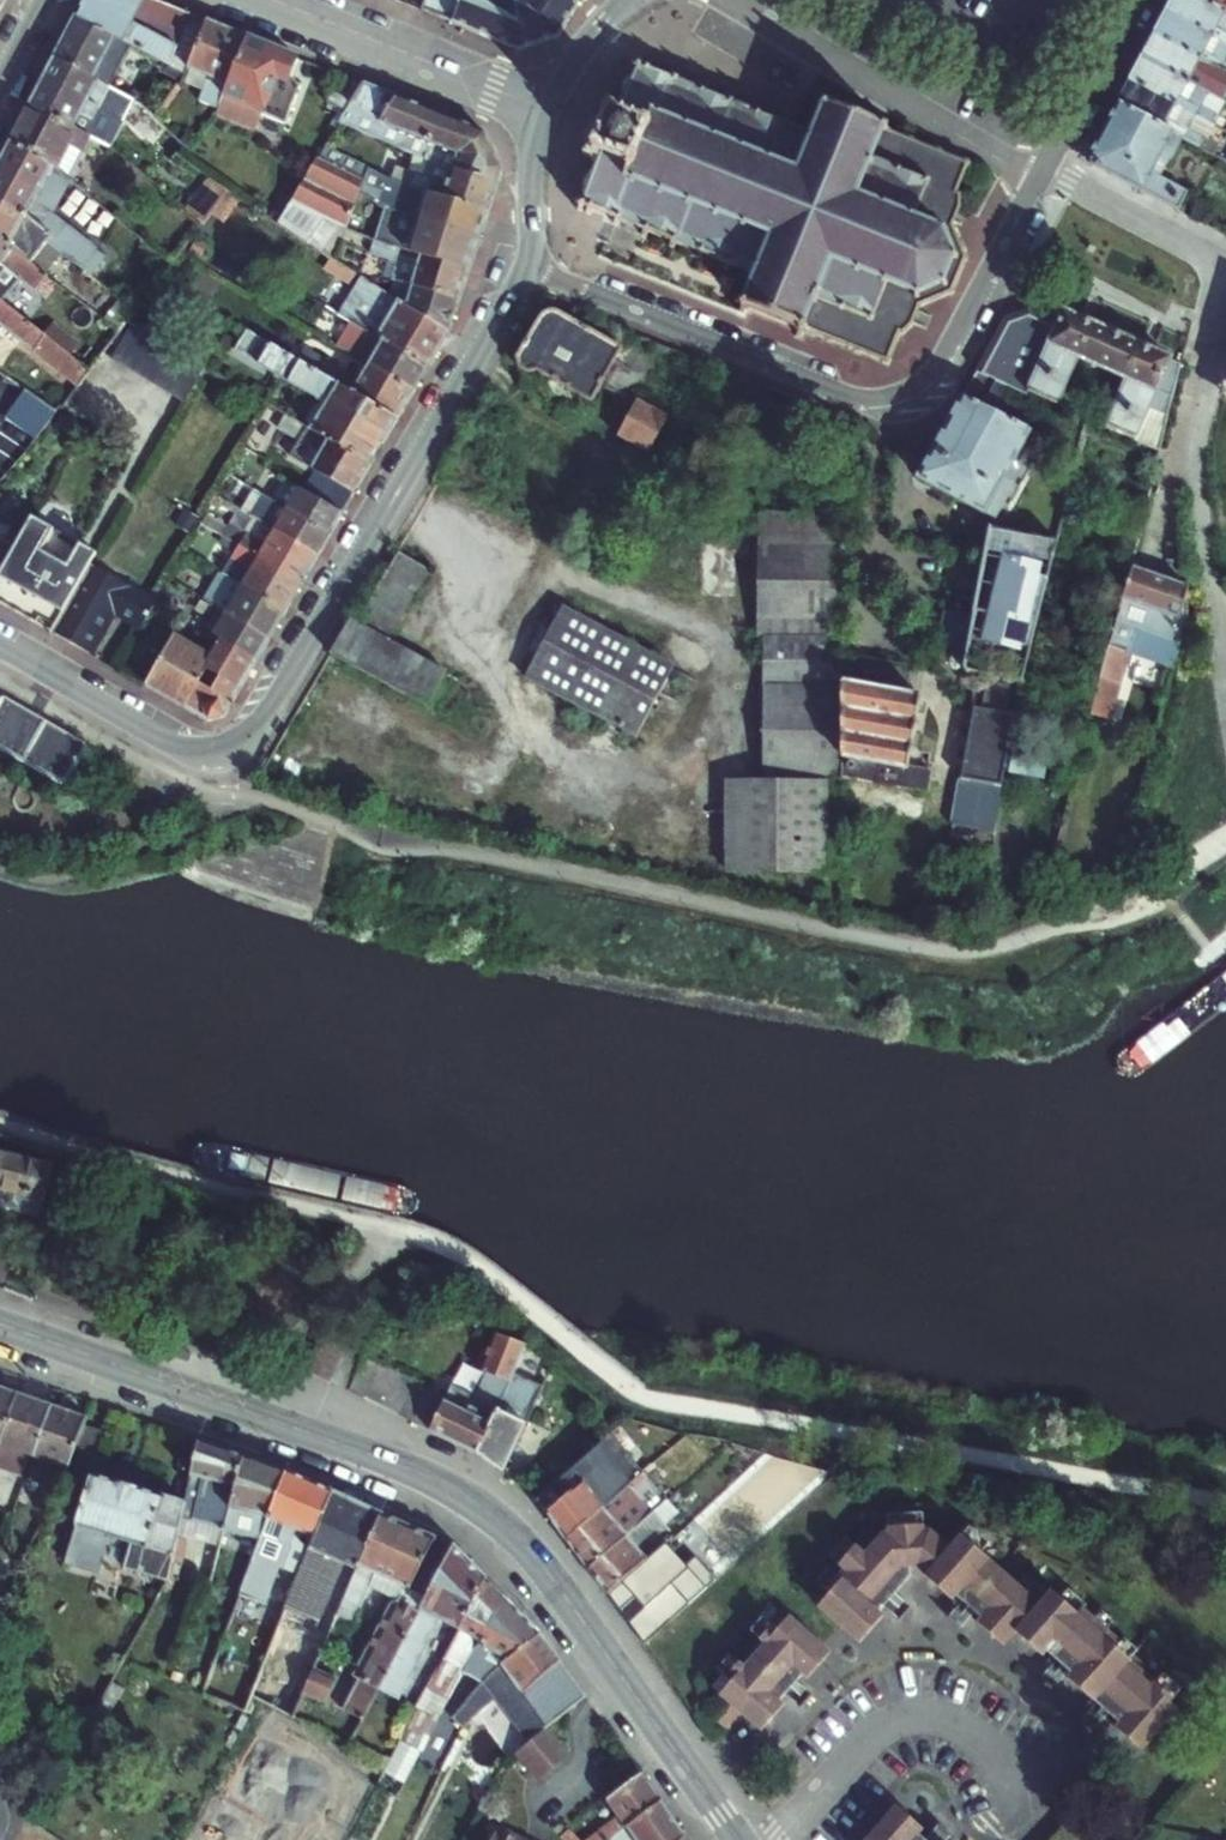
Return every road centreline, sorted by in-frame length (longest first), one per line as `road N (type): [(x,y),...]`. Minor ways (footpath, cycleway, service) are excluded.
road 1 (secondary): [(739,1839),(537,1557),(480,1504),(392,1463),(0,1323)]
road 2 (secondary): [(0,642),(187,748),(234,748),(304,649),(527,262)]
road 3 (residential): [(1042,176),(937,368),(904,395),(884,400),(849,396),(527,262)]
road 4 (residential): [(729,0),(1042,176)]
road 5 (residential): [(1225,306),(1197,461),(1225,648)]
road 6 (residential): [(279,0),(549,108)]
road 7 (residential): [(1042,176),(1225,264)]
road 8 (residential): [(1136,0),(1042,176)]
road 9 (secondary): [(527,262),(536,160),(549,108)]
road 10 (secondary): [(549,108),(592,35),(626,0)]

